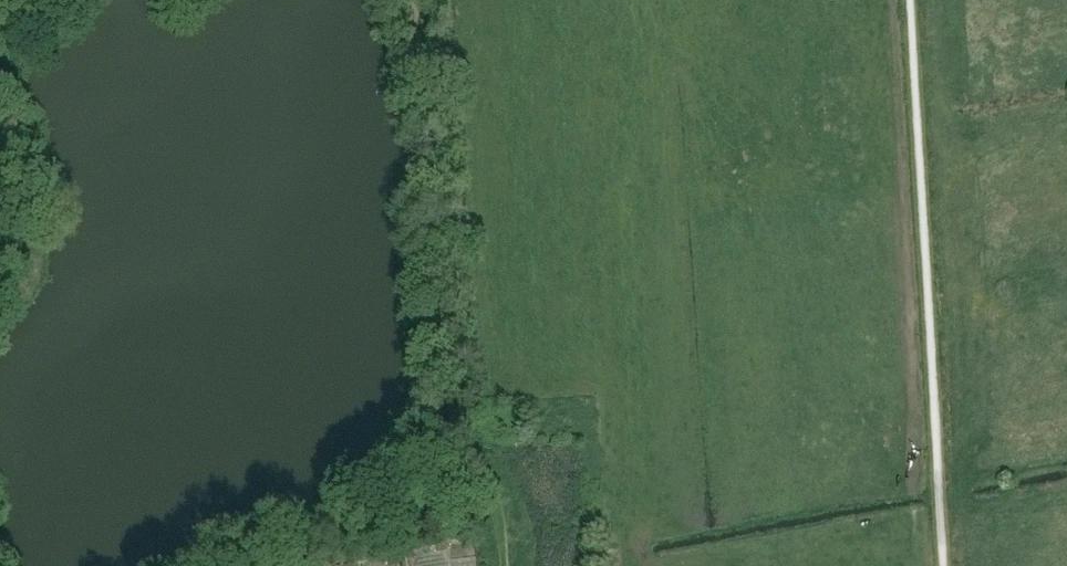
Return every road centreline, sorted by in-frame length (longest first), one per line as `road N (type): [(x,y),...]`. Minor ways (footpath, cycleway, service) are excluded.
road 1 (track): [(912,0),(946,565)]

